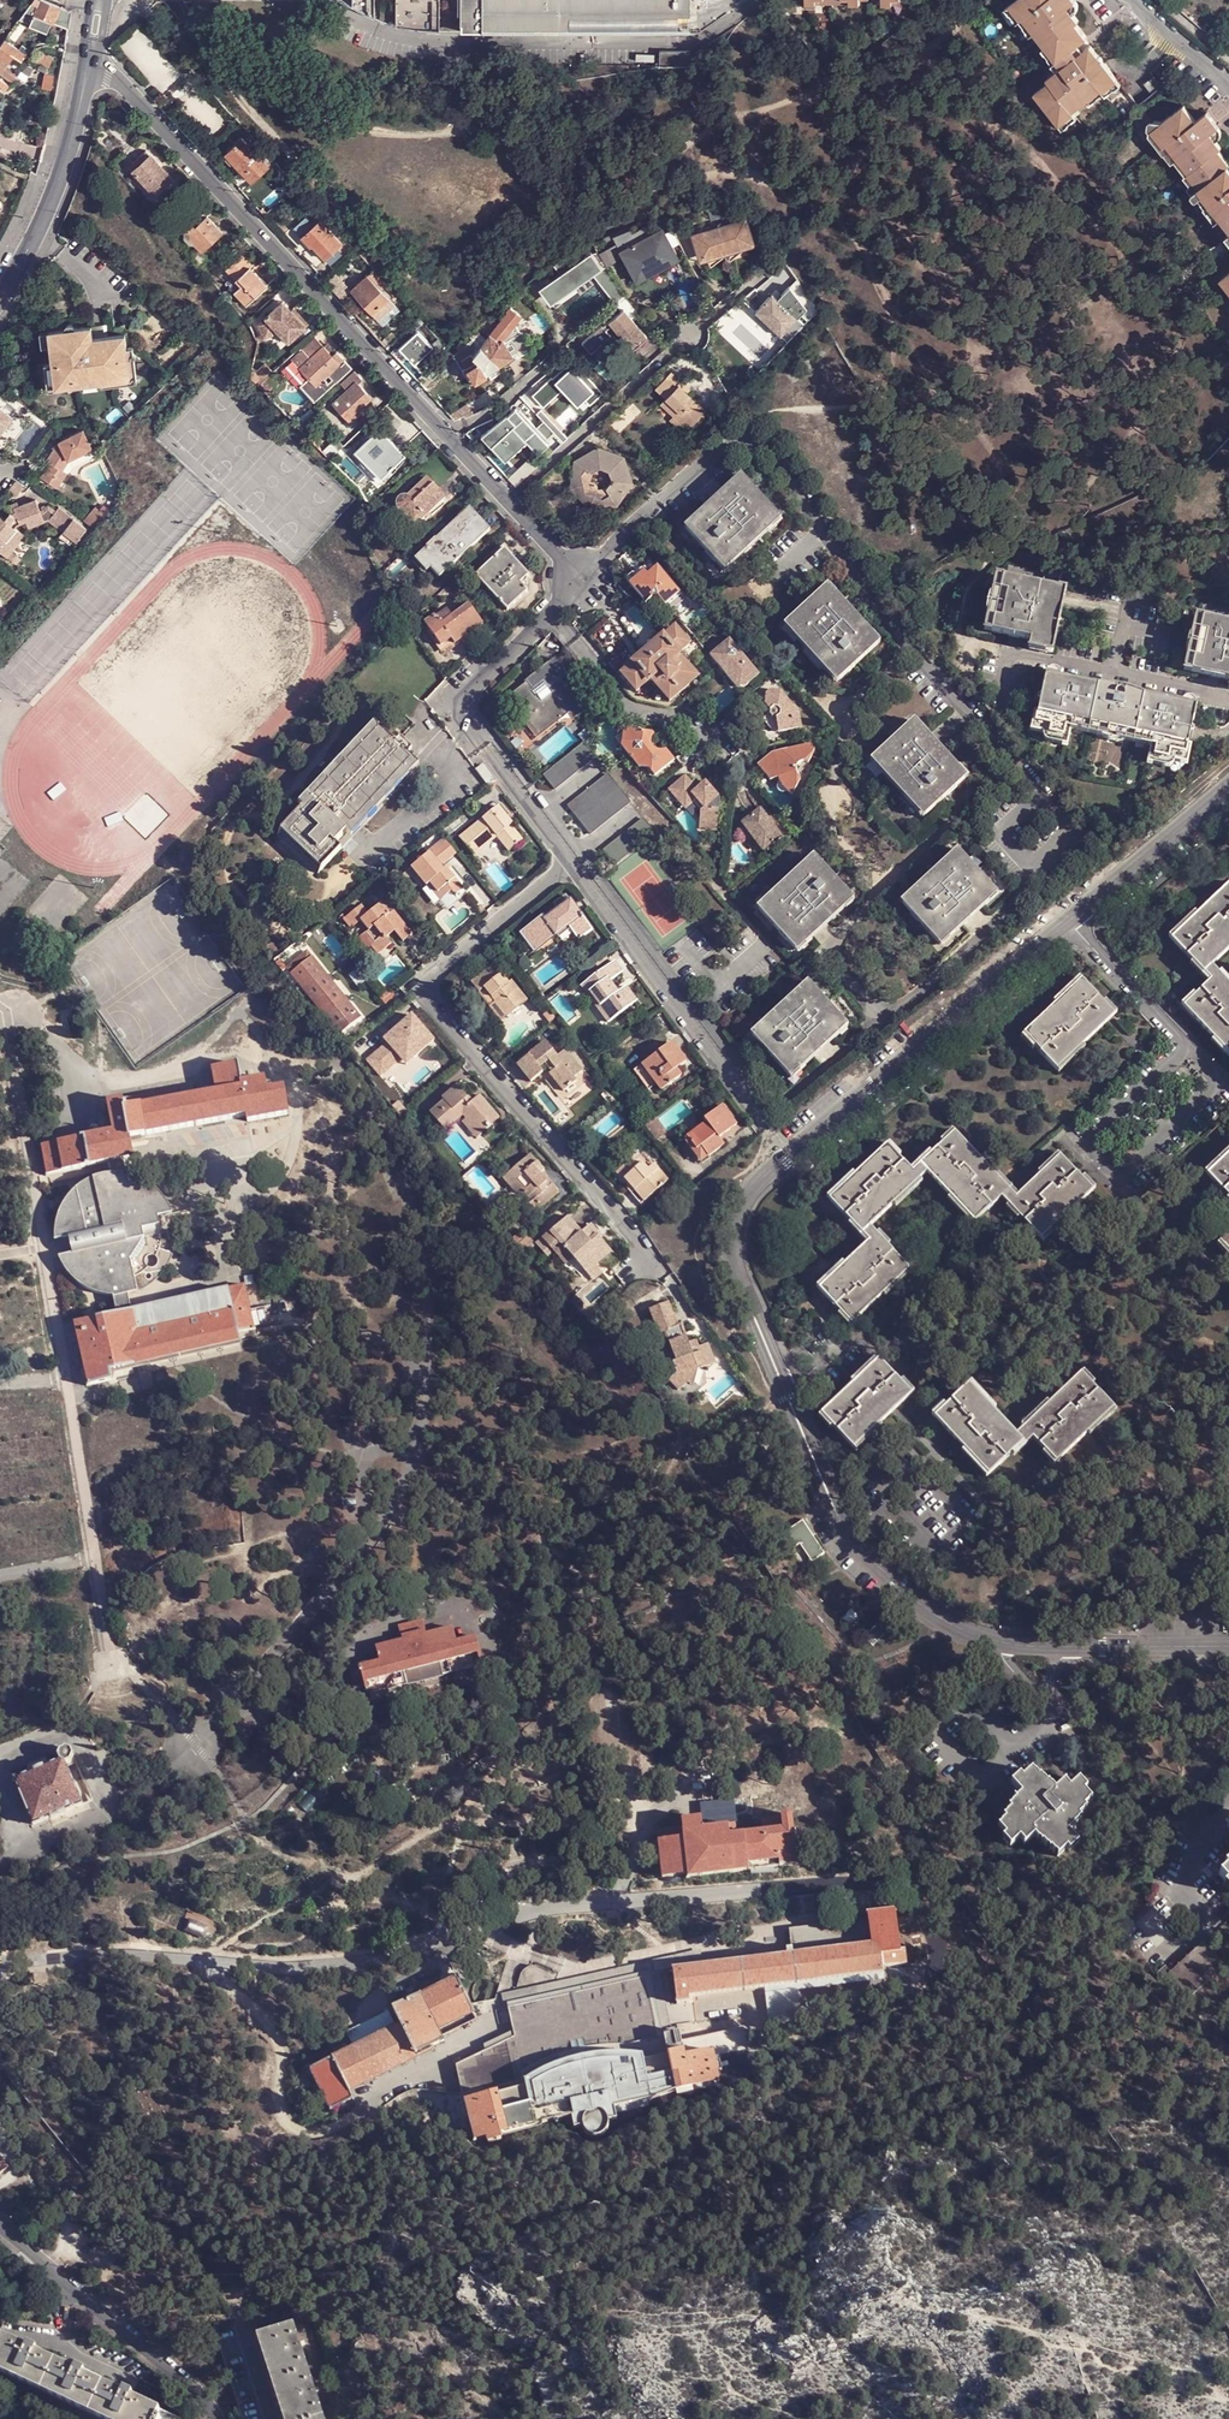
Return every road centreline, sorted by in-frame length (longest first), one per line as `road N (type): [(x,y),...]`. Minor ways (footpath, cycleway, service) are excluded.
road 1 (residential): [(1228,1647),(1008,1643),(952,1625),(894,1584),(830,1502),(749,1298),(738,1248),(745,1207),(766,1175),(1228,790)]
road 2 (residential): [(484,750),(455,710),(582,581),(98,63)]
road 3 (residential): [(80,101),(53,197),(0,299)]

